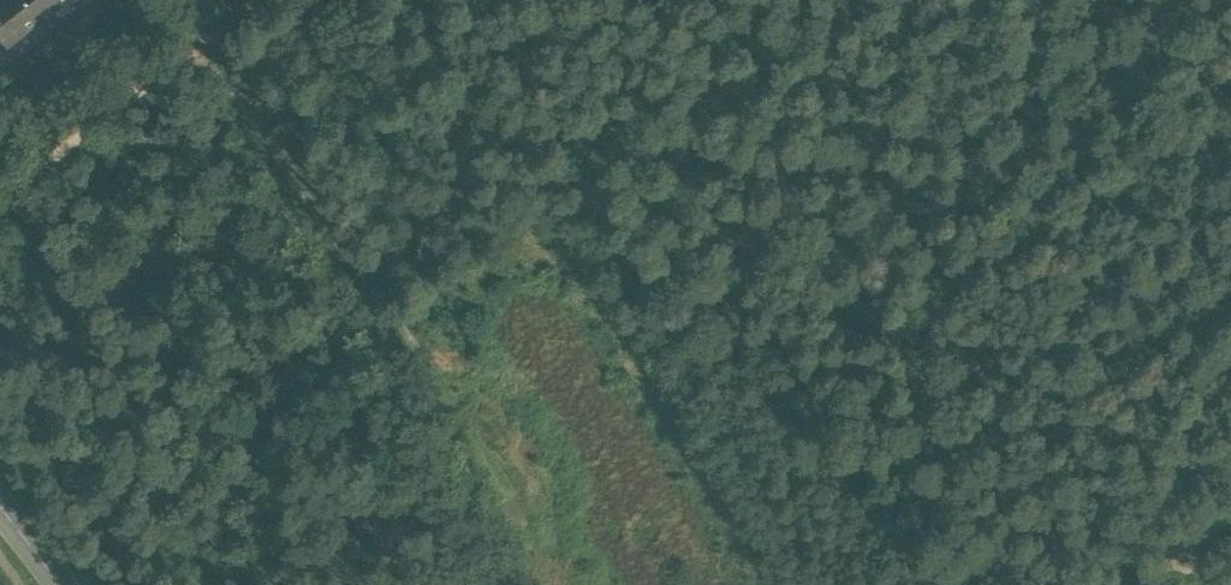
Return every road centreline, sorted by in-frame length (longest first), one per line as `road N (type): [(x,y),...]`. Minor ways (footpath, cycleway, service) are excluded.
road 1 (track): [(211,39),(0,202)]

